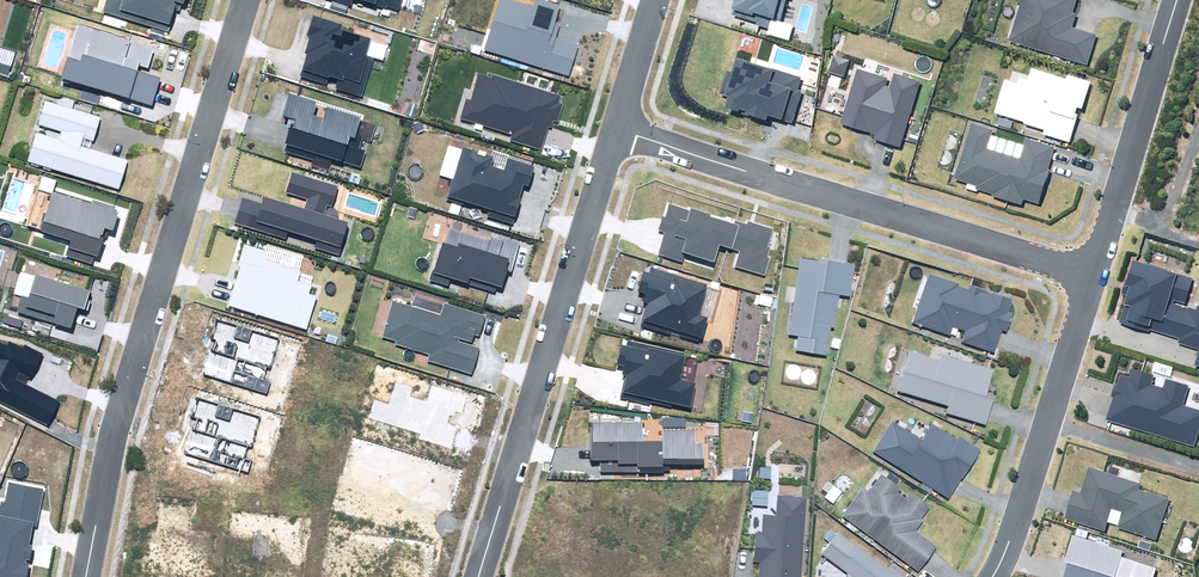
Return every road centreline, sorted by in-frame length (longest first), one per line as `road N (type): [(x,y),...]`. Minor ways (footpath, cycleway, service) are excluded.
road 1 (residential): [(85,576),(121,378),(241,0)]
road 2 (residential): [(618,125),(1091,272)]
road 3 (residential): [(479,576),(618,125)]
road 4 (residential): [(1091,272),(1013,536),(992,576)]
road 5 (residential): [(1175,0),(1091,272)]
road 6 (residential): [(618,125),(655,0)]

